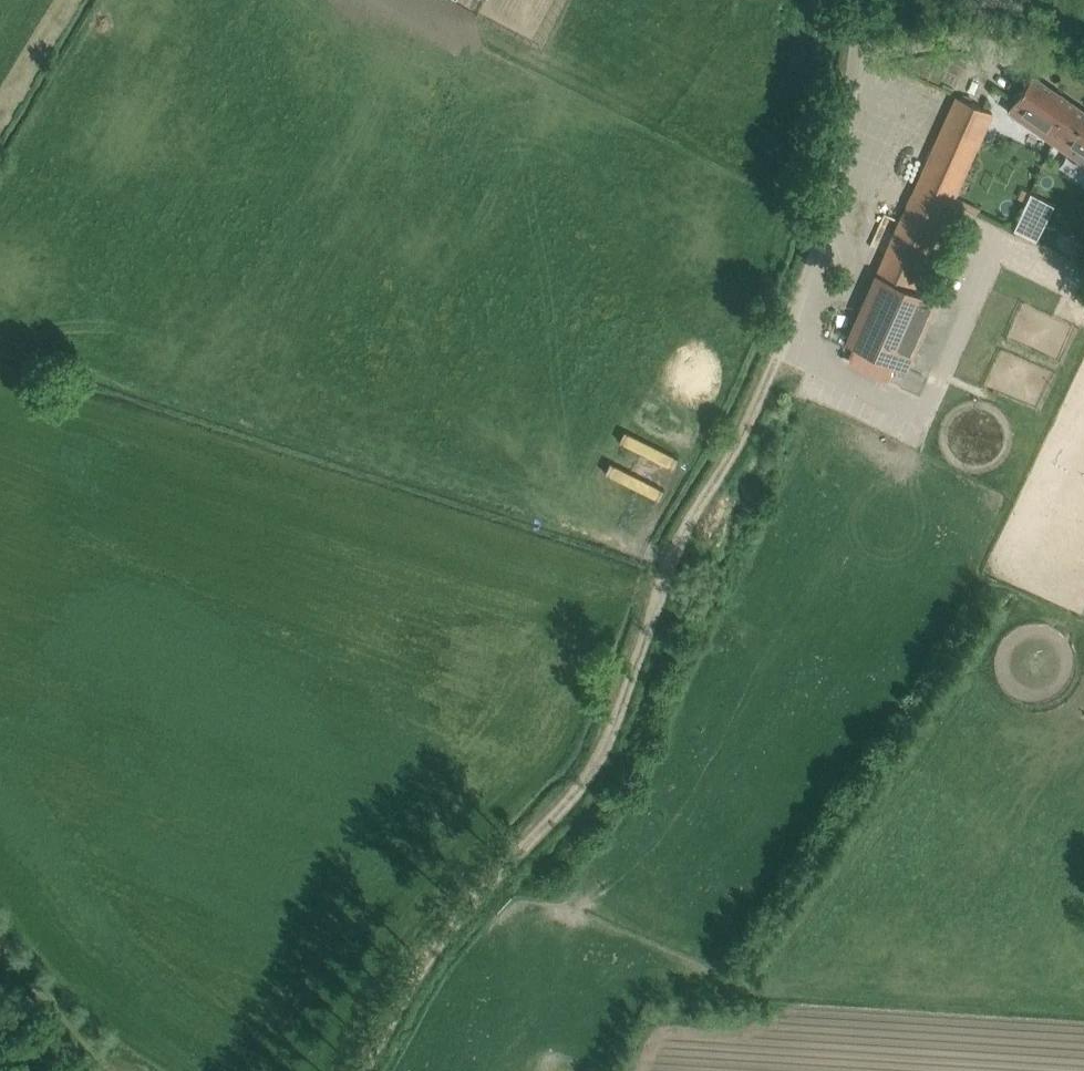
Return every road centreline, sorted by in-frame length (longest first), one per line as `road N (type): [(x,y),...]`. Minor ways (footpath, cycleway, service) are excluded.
road 1 (track): [(366,1070),(425,970),(596,776),(779,334)]
road 2 (unclassified): [(779,334),(806,274),(825,205),(857,0)]

